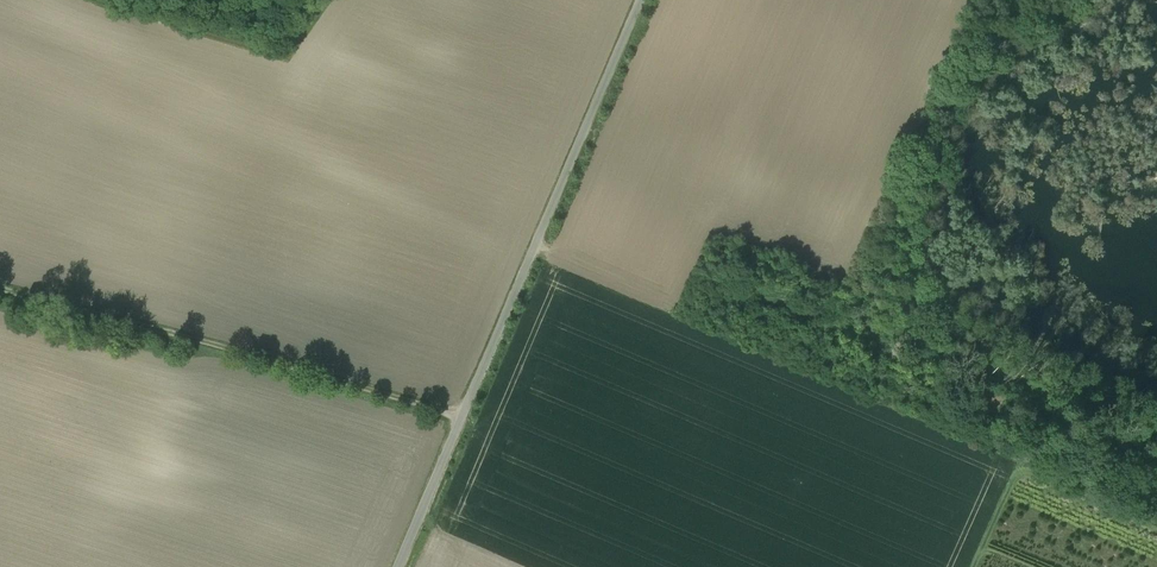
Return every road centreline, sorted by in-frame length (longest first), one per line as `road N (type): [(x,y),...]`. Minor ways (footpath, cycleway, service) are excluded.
road 1 (unclassified): [(398,566),(640,0)]

